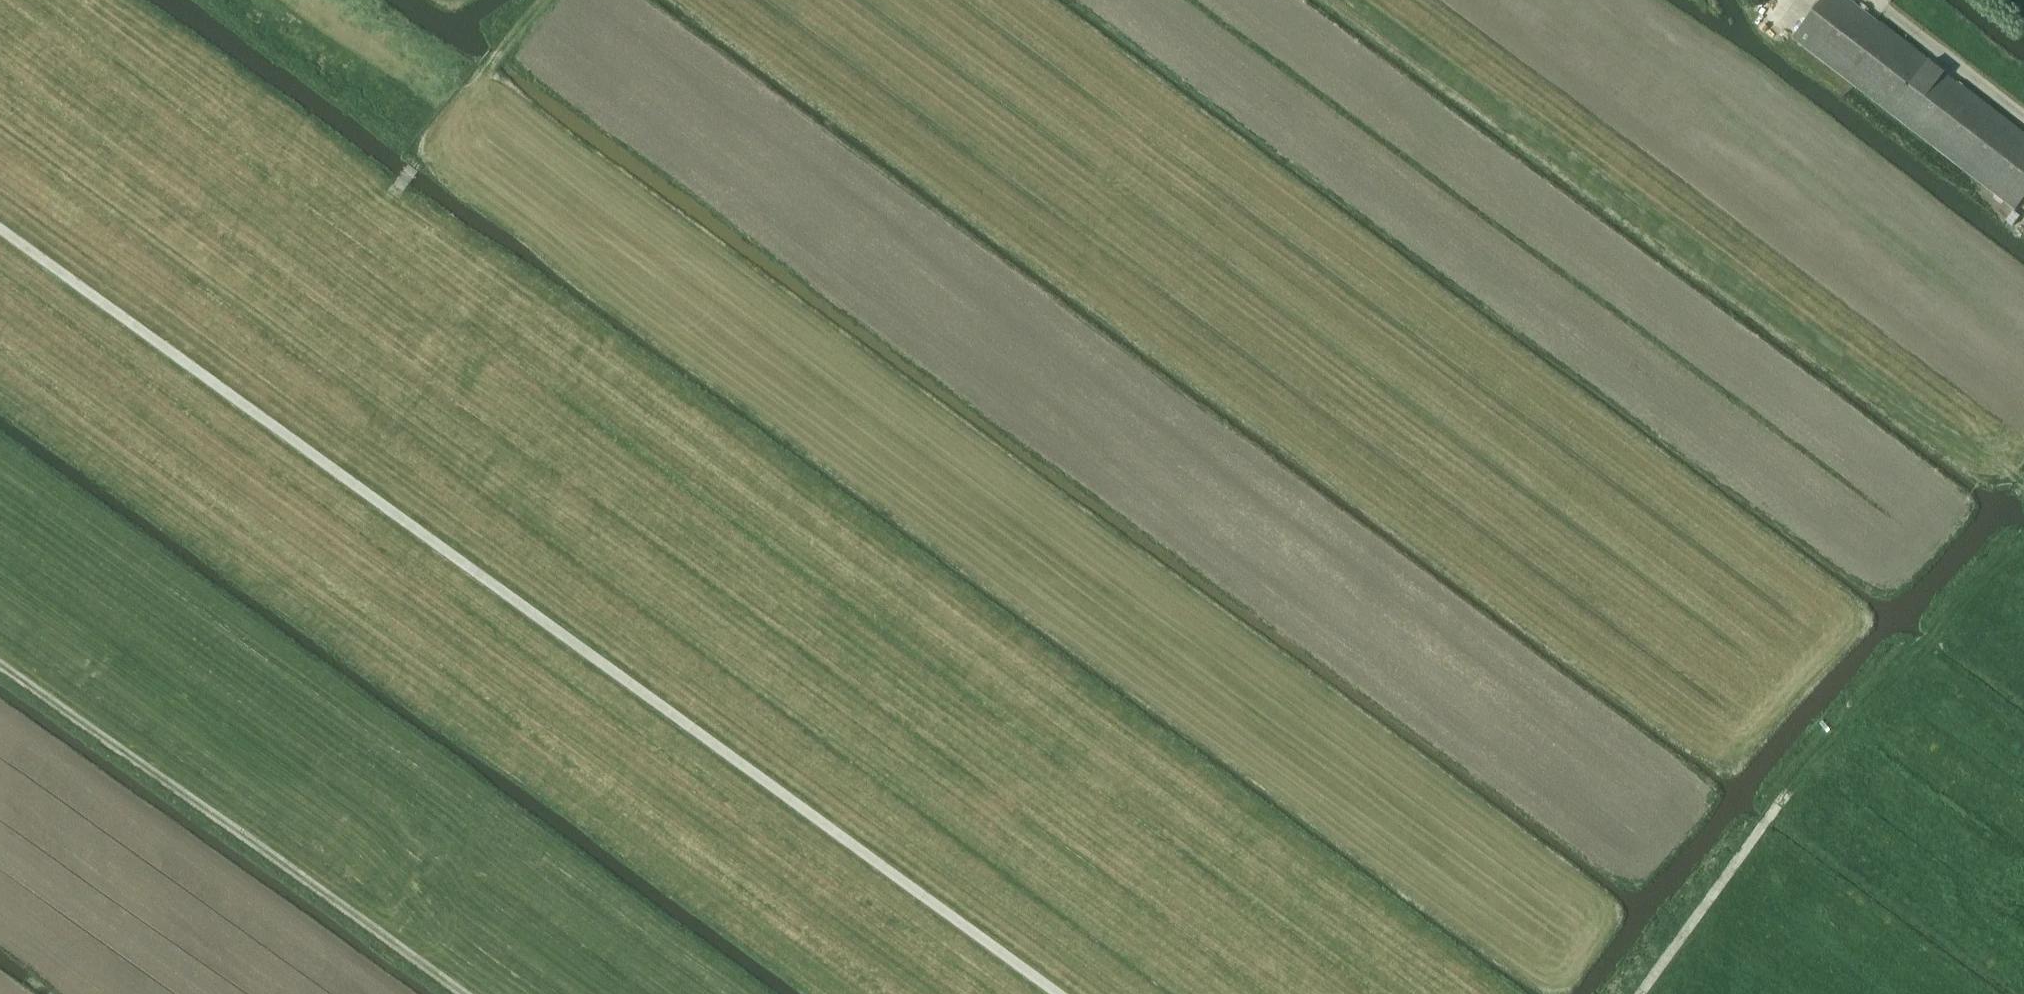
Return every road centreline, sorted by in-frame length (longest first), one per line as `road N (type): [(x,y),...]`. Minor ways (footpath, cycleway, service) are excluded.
road 1 (track): [(0,222),(1059,993)]
road 2 (track): [(0,664),(460,993)]
road 3 (track): [(1778,803),(1641,993)]

